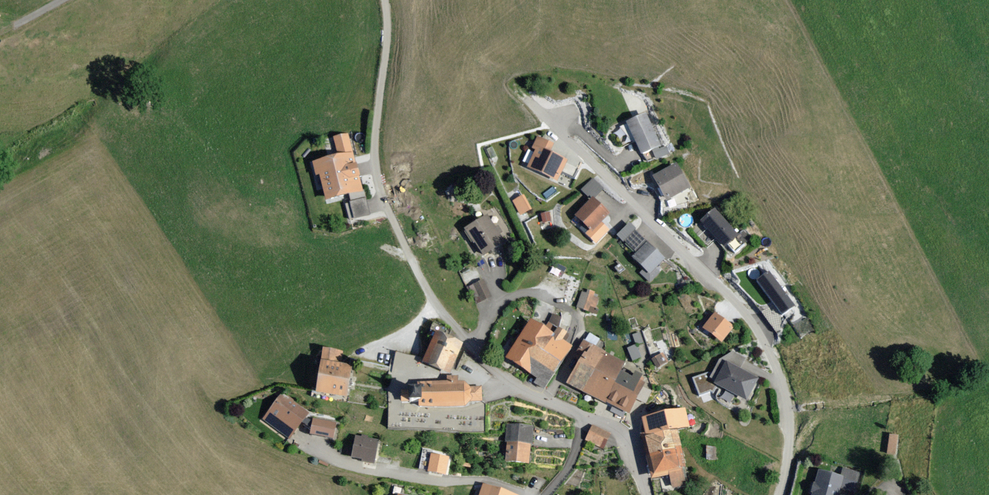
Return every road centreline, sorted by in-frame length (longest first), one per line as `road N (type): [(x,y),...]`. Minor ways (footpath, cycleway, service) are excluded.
road 1 (residential): [(778,494),(789,417),(759,333),(526,99)]
road 2 (residential): [(647,494),(617,432),(511,383),(446,318),(389,212),(375,167),(376,122)]
road 3 (unclassified): [(376,122),(385,0)]

